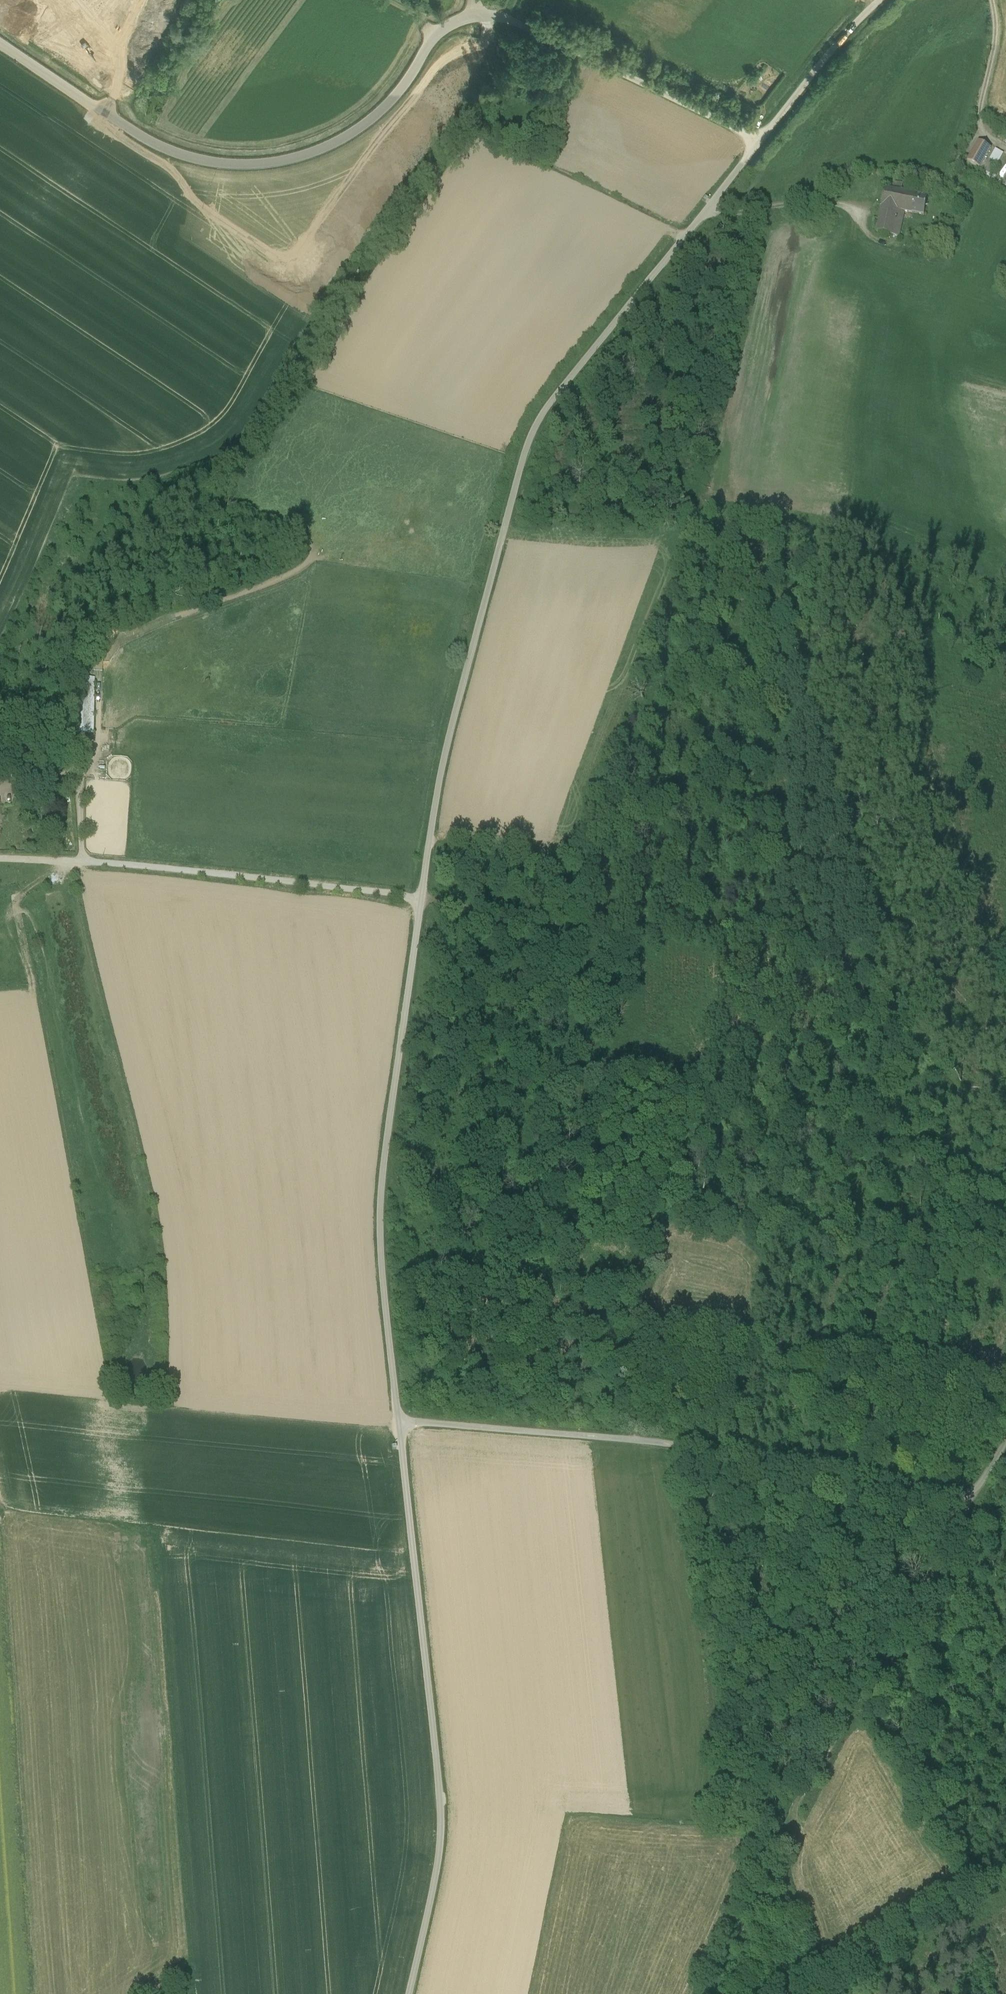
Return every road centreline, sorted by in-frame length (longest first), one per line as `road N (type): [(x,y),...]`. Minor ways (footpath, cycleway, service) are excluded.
road 1 (unclassified): [(760,139),(542,422),(508,516),(439,783),(382,1176),(382,1272),(398,1421)]
road 2 (unclassified): [(0,43),(145,139),(216,163),(270,163),(343,138),(390,101),(440,32),(480,14),(508,20),(760,139)]
road 3 (unclassified): [(398,1421),(671,1445),(956,1496),(976,1489),(1005,1440)]
road 4 (unclassified): [(398,1421),(441,1828),(409,1993)]
road 5 (track): [(967,970),(421,900)]
road 6 (unclassified): [(881,0),(760,139)]
road 7 (track): [(635,1441),(632,1365),(641,1330),(653,1318)]

